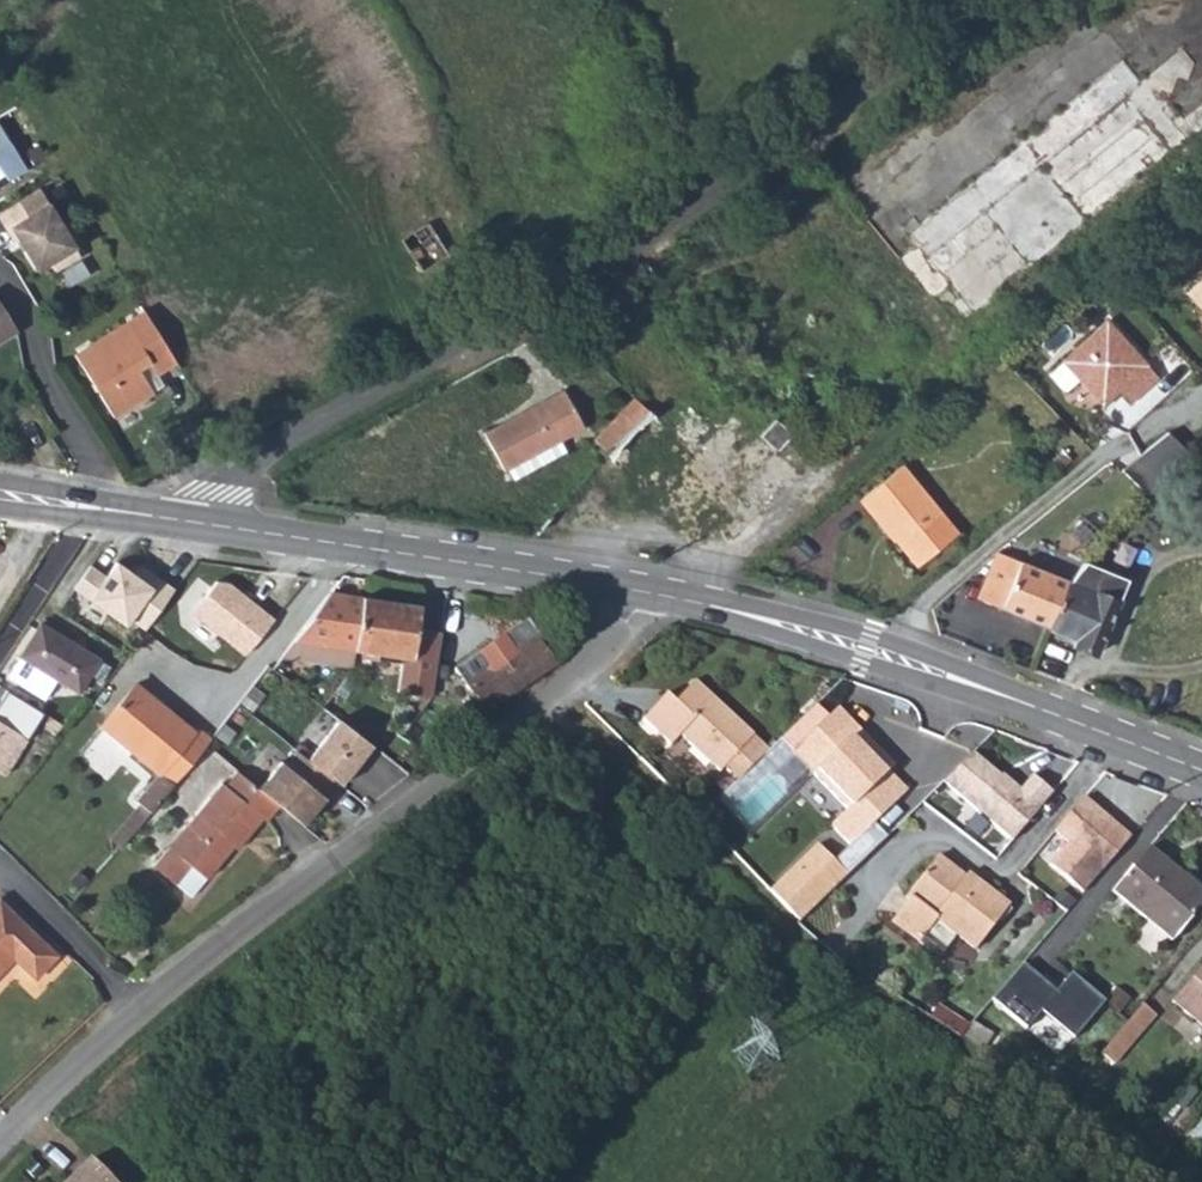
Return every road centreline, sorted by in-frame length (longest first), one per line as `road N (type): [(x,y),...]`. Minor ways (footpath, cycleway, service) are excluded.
road 1 (residential): [(0,1145),(89,1054),(543,701),(658,597)]
road 2 (tertiary): [(658,597),(913,661),(1201,773)]
road 3 (residential): [(212,525),(218,495),(250,464),(527,323),(672,235)]
road 4 (tertiary): [(212,525),(658,597)]
road 5 (residential): [(1101,23),(864,185),(825,131)]
road 6 (residential): [(0,282),(32,331),(46,381),(101,480),(98,509)]
road 7 (residential): [(825,131),(1018,0)]
road 8 (residential): [(608,378),(712,310),(672,235)]
road 9 (residential): [(672,235),(825,131)]

